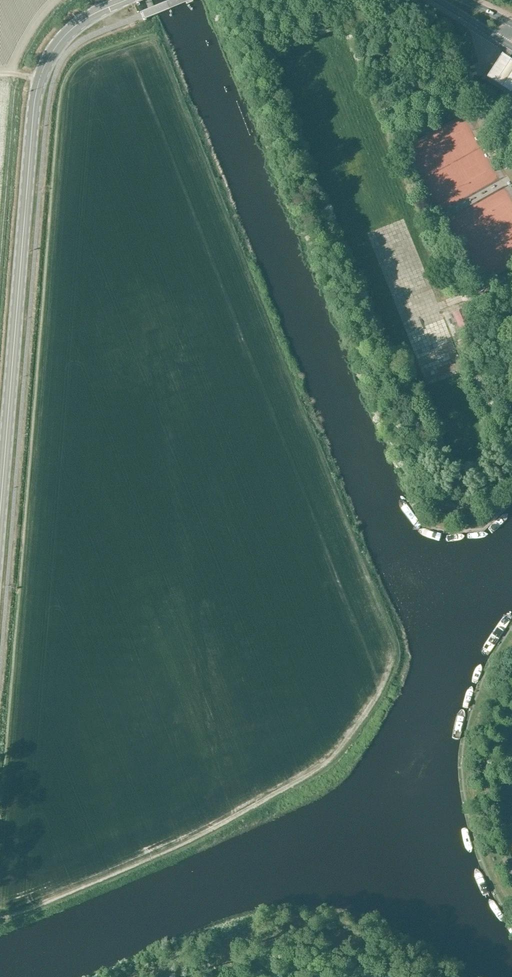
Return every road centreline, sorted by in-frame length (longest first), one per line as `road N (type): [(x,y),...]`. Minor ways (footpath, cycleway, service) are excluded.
road 1 (primary): [(0,527),(38,87),(66,34),(126,0)]

